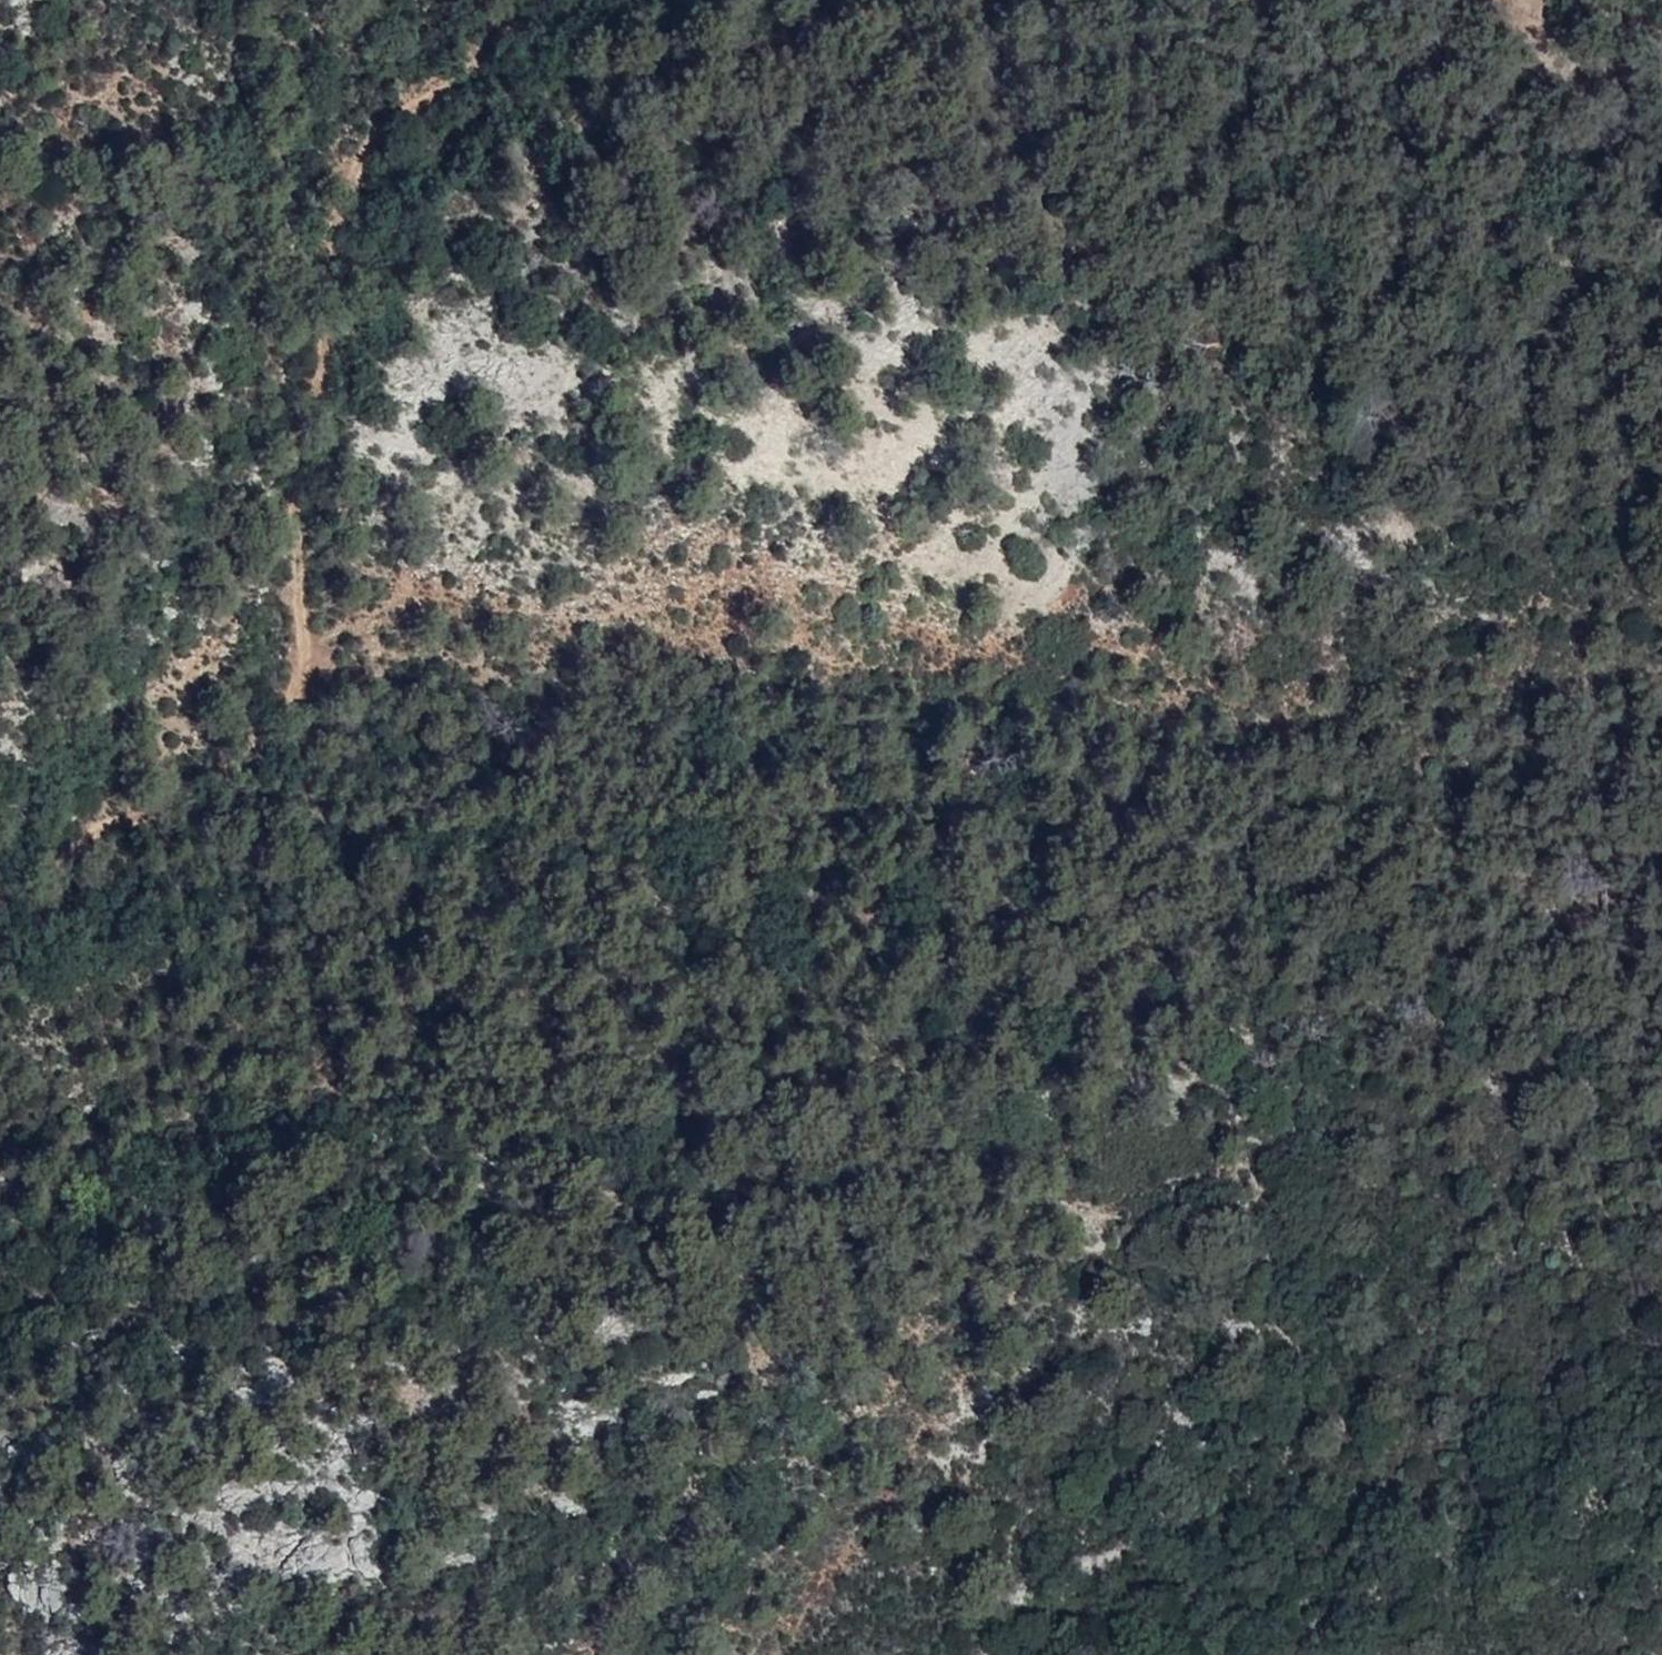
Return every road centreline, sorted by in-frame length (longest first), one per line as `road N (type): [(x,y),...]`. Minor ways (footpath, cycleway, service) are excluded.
road 1 (track): [(544,0),(429,95),(349,198),(297,434),(307,627),(280,719),(239,769),(43,856),(0,904)]
road 2 (track): [(1661,59),(1593,53),(1444,0)]

